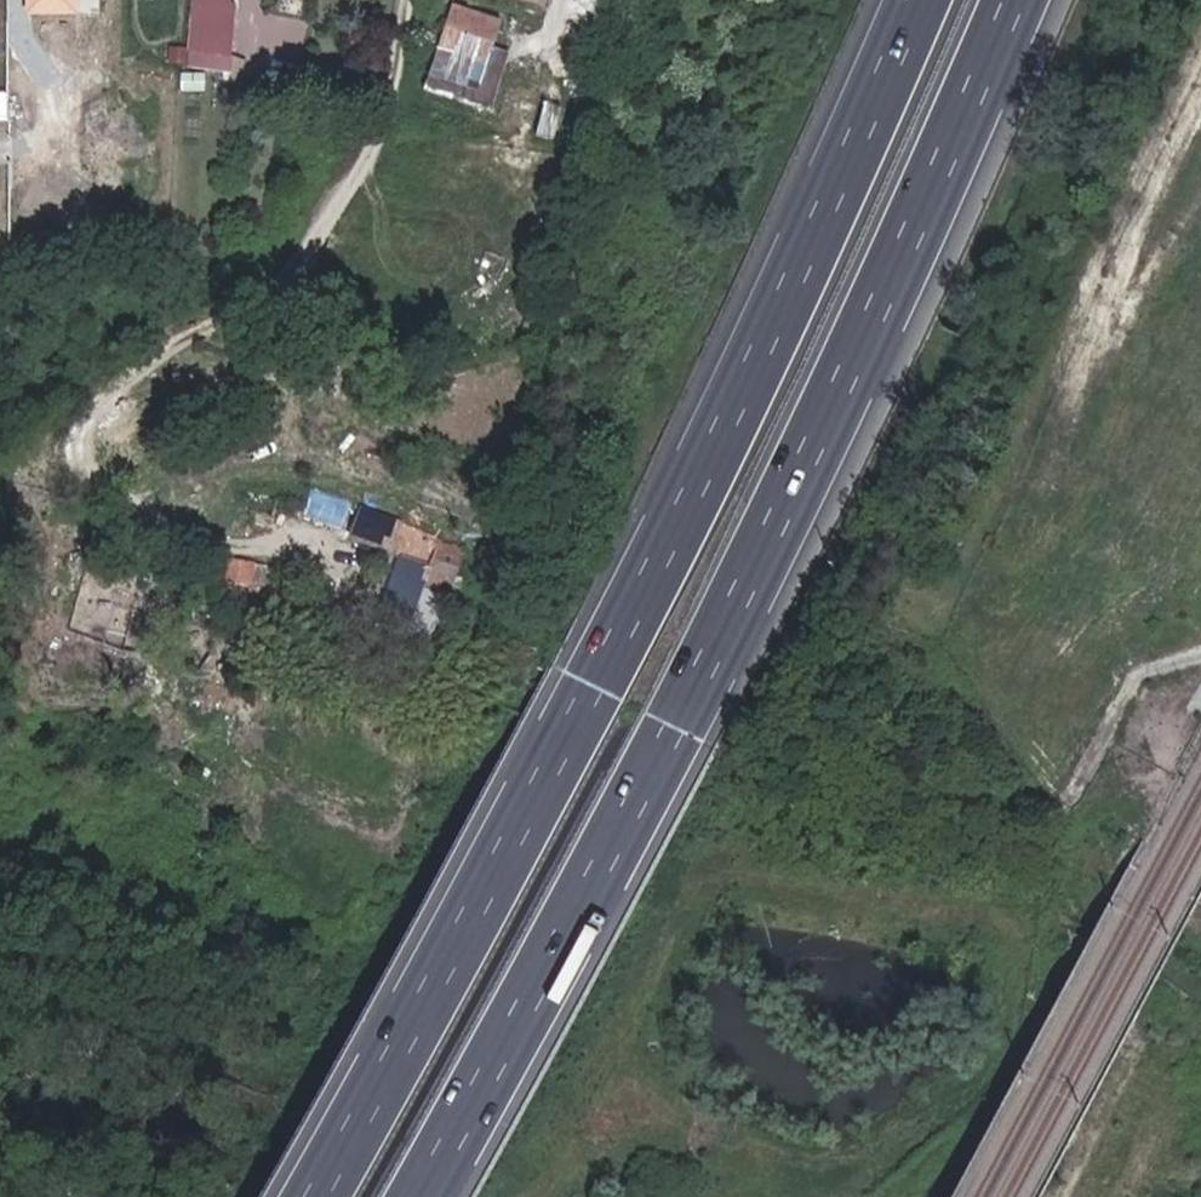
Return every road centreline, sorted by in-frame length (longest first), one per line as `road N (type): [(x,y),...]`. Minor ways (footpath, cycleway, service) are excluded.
road 1 (motorway): [(917,0),(737,403),(595,686),(498,875),(311,1196)]
road 2 (motorway): [(425,1196),(678,728),(930,206),(1012,0)]
road 3 (track): [(404,0),(396,71),(369,154),(285,263),(194,342),(91,408),(85,459),(118,500),(221,530)]
road 4 (track): [(1121,1196),(1162,1129),(1200,1104)]

